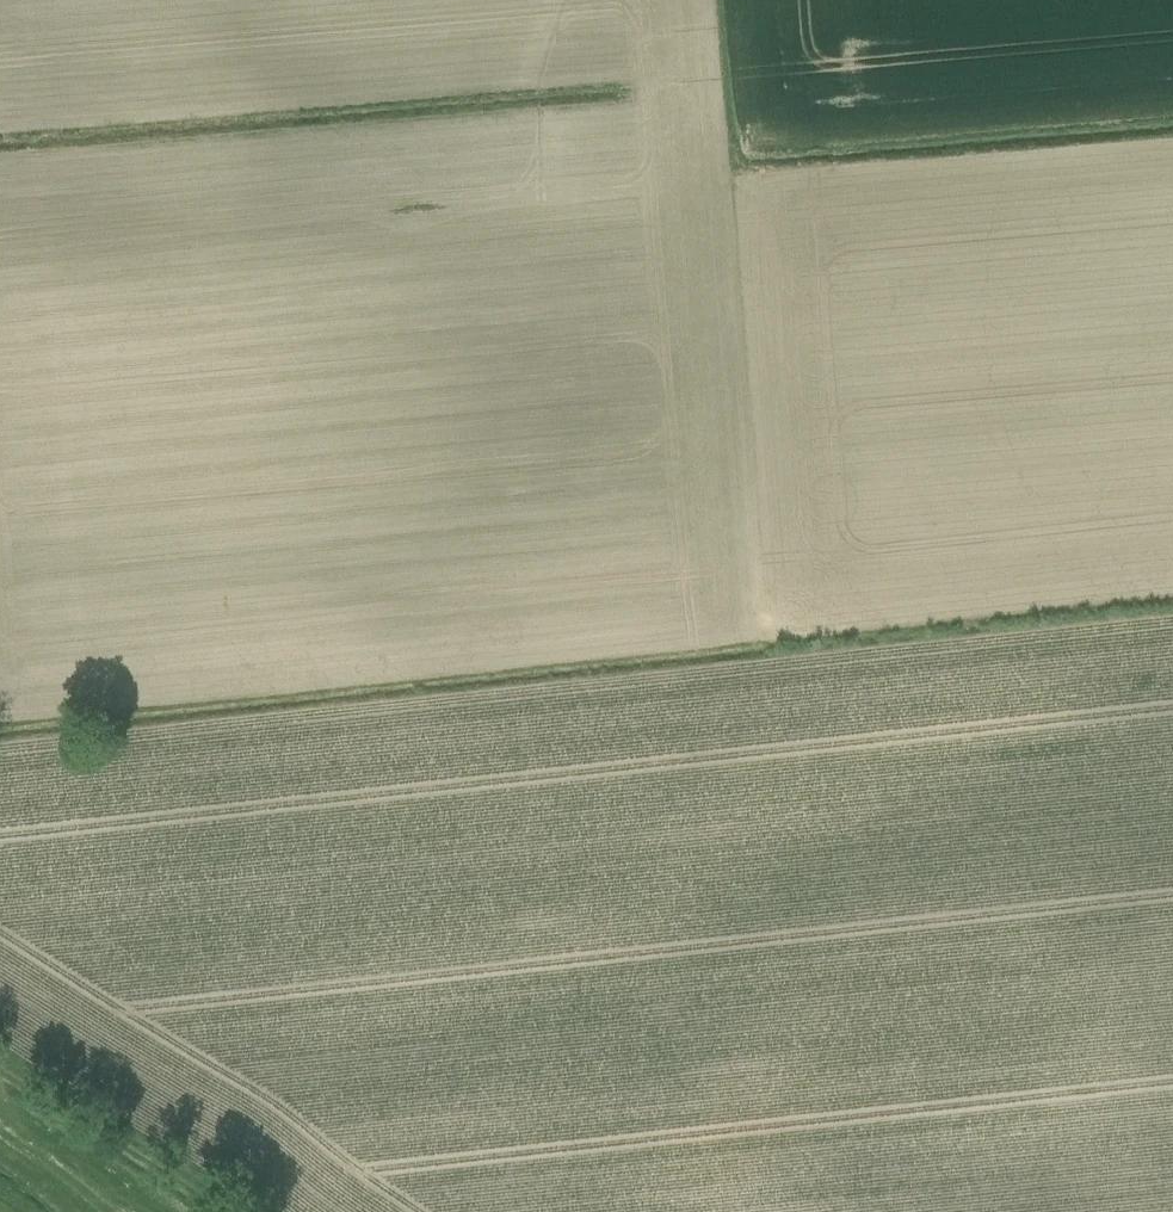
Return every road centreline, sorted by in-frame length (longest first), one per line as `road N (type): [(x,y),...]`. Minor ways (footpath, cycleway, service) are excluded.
road 1 (track): [(0,1071),(222,1211)]

